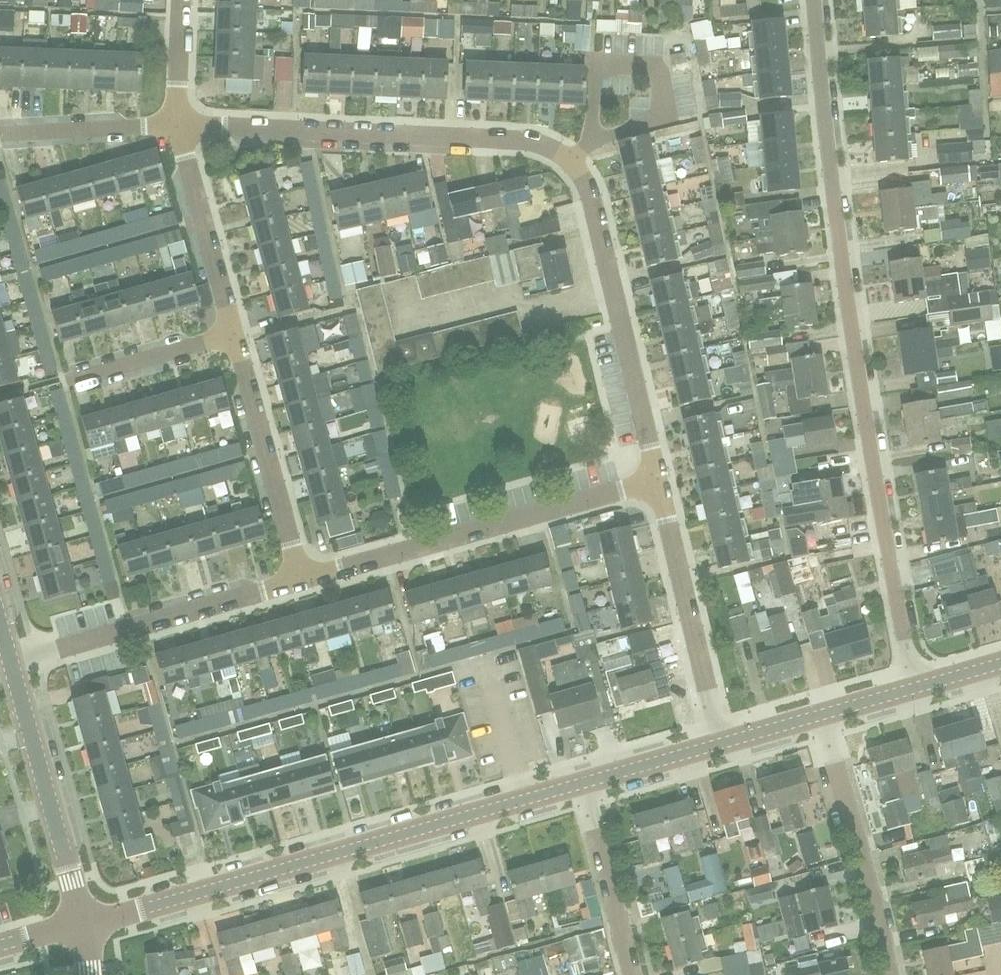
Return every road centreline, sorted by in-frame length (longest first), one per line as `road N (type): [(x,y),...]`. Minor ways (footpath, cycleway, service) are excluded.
road 1 (residential): [(656,479),(586,185),(561,150),(532,140),(177,123)]
road 2 (residential): [(915,689),(837,217),(815,0)]
road 3 (tertiary): [(585,781),(82,918)]
road 4 (residential): [(301,576),(656,479)]
road 5 (residential): [(9,660),(301,576)]
road 6 (residential): [(725,744),(656,479)]
road 7 (tertiary): [(82,918),(9,660)]
road 8 (residential): [(891,974),(828,715)]
road 9 (residential): [(301,576),(232,329)]
road 10 (residential): [(232,329),(177,123)]
road 11 (residential): [(633,974),(585,781)]
road 12 (residential): [(0,132),(177,123)]
road 13 (residential): [(83,376),(232,329)]
road 14 (tertiary): [(725,744),(585,781)]
road 15 (residential): [(177,123),(182,0)]

